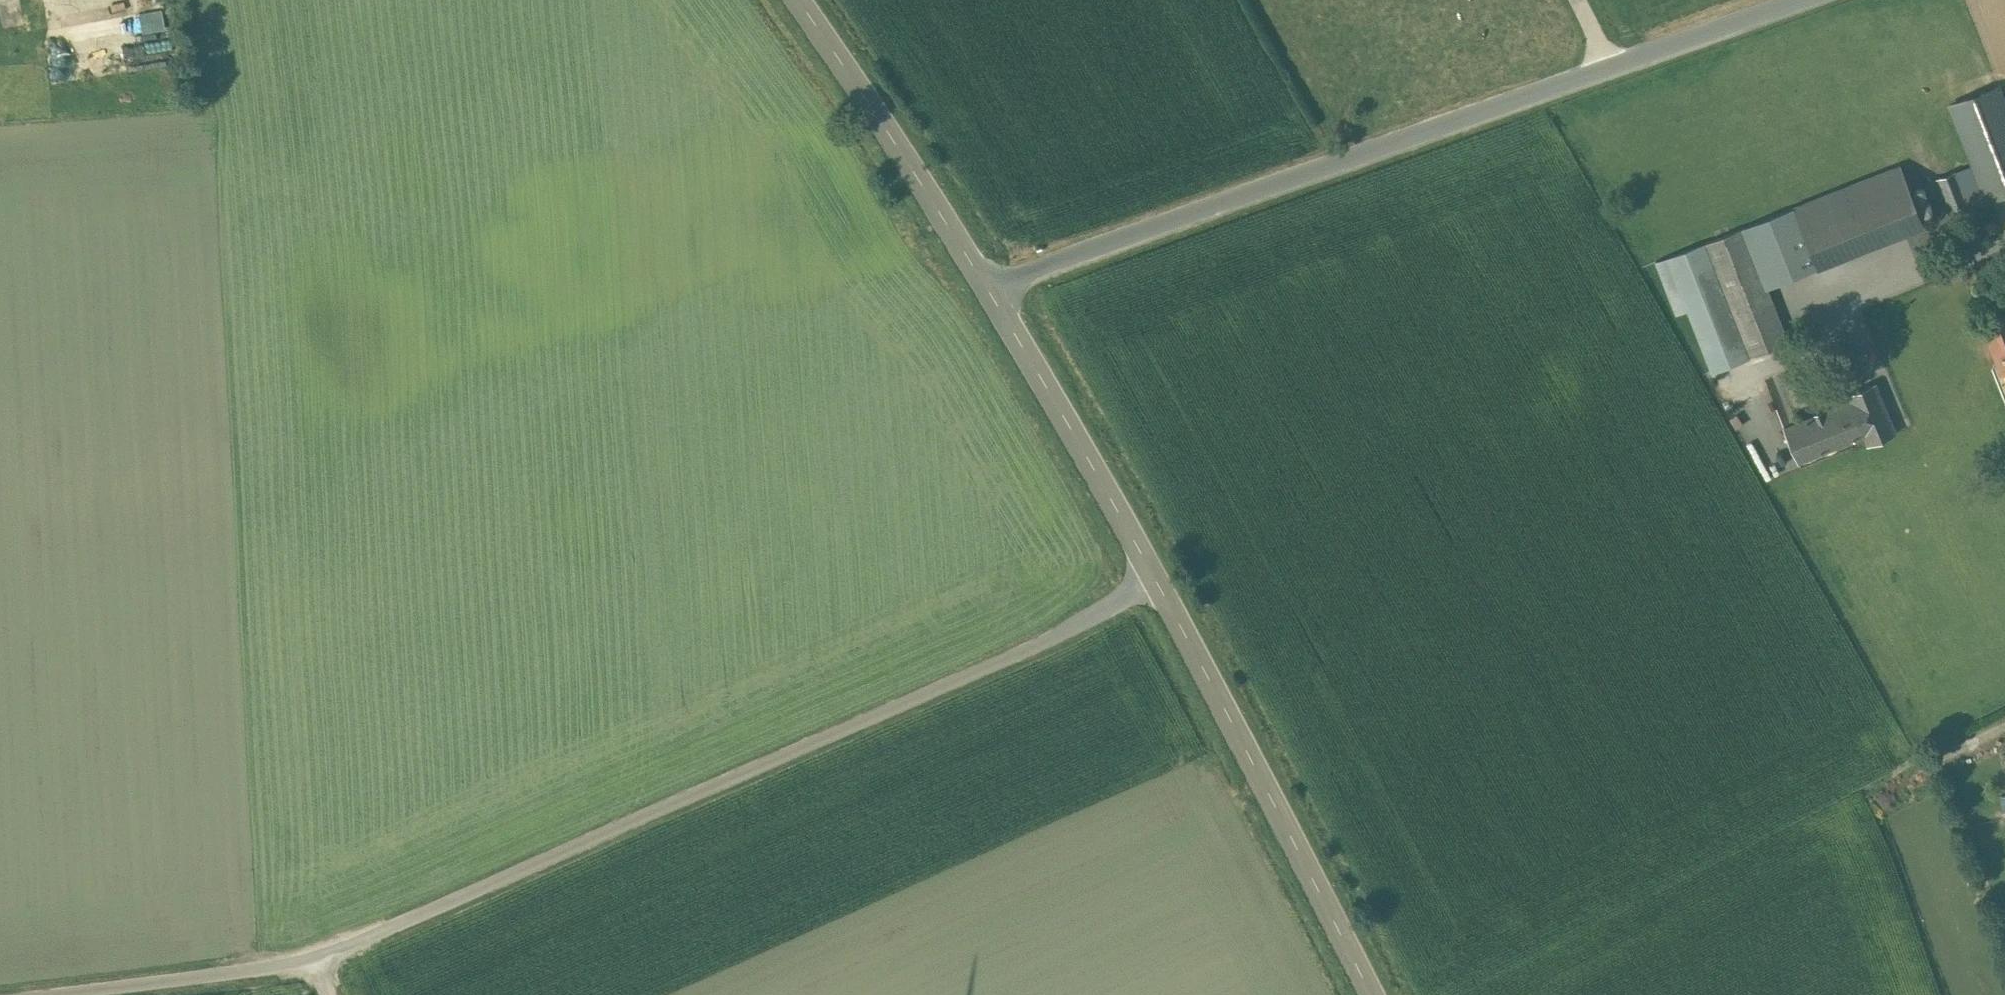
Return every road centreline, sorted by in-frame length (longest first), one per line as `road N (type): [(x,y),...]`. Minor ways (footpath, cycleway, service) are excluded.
road 1 (unclassified): [(38,994),(313,958),(1052,639),(1156,581)]
road 2 (unclassified): [(1800,0),(989,288)]
road 3 (tertiary): [(1156,581),(1371,994)]
road 4 (tertiary): [(798,0),(989,288)]
road 5 (tertiary): [(989,288),(1156,581)]

